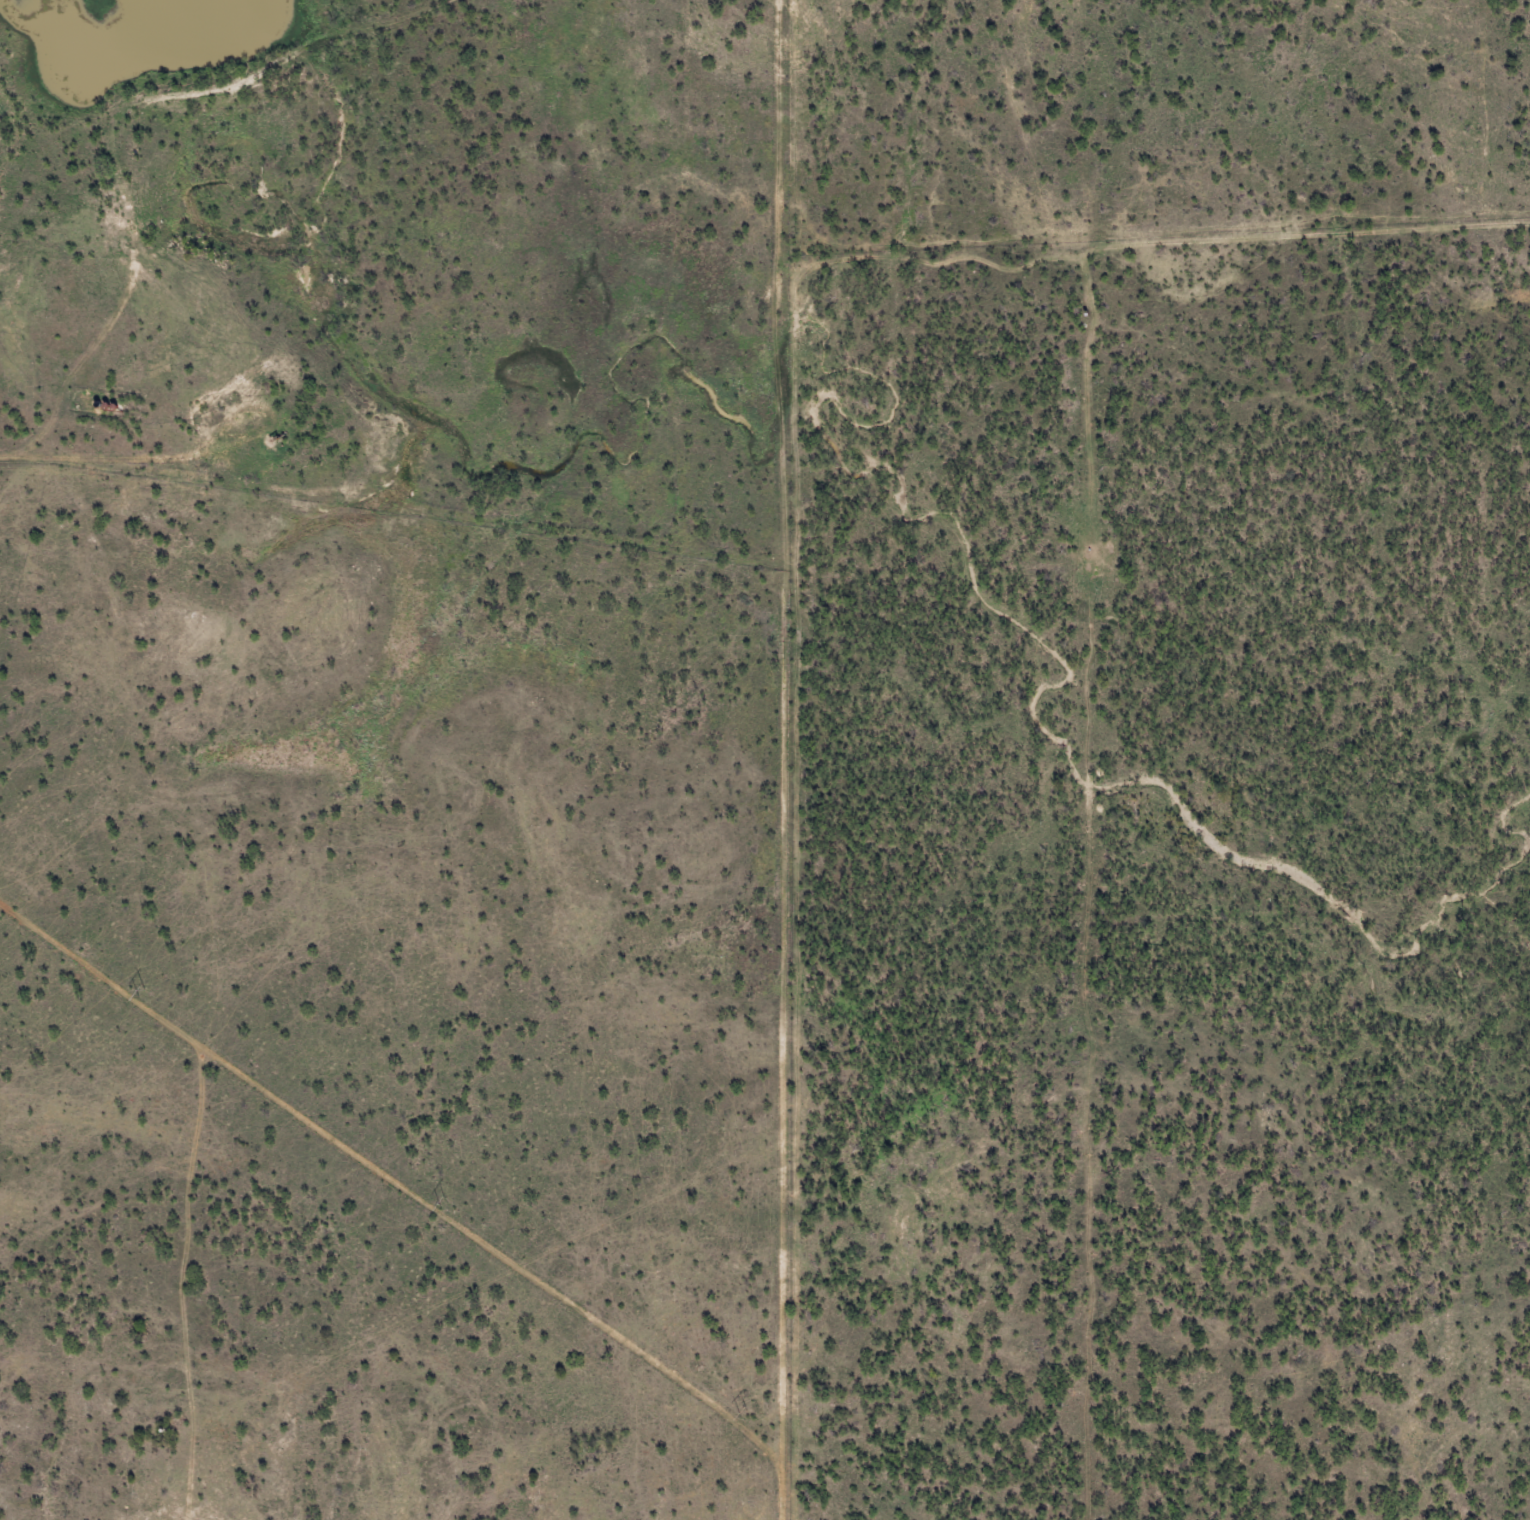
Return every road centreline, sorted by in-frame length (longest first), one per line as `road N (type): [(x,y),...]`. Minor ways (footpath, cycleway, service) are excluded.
road 1 (residential): [(718,1519),(725,0)]

